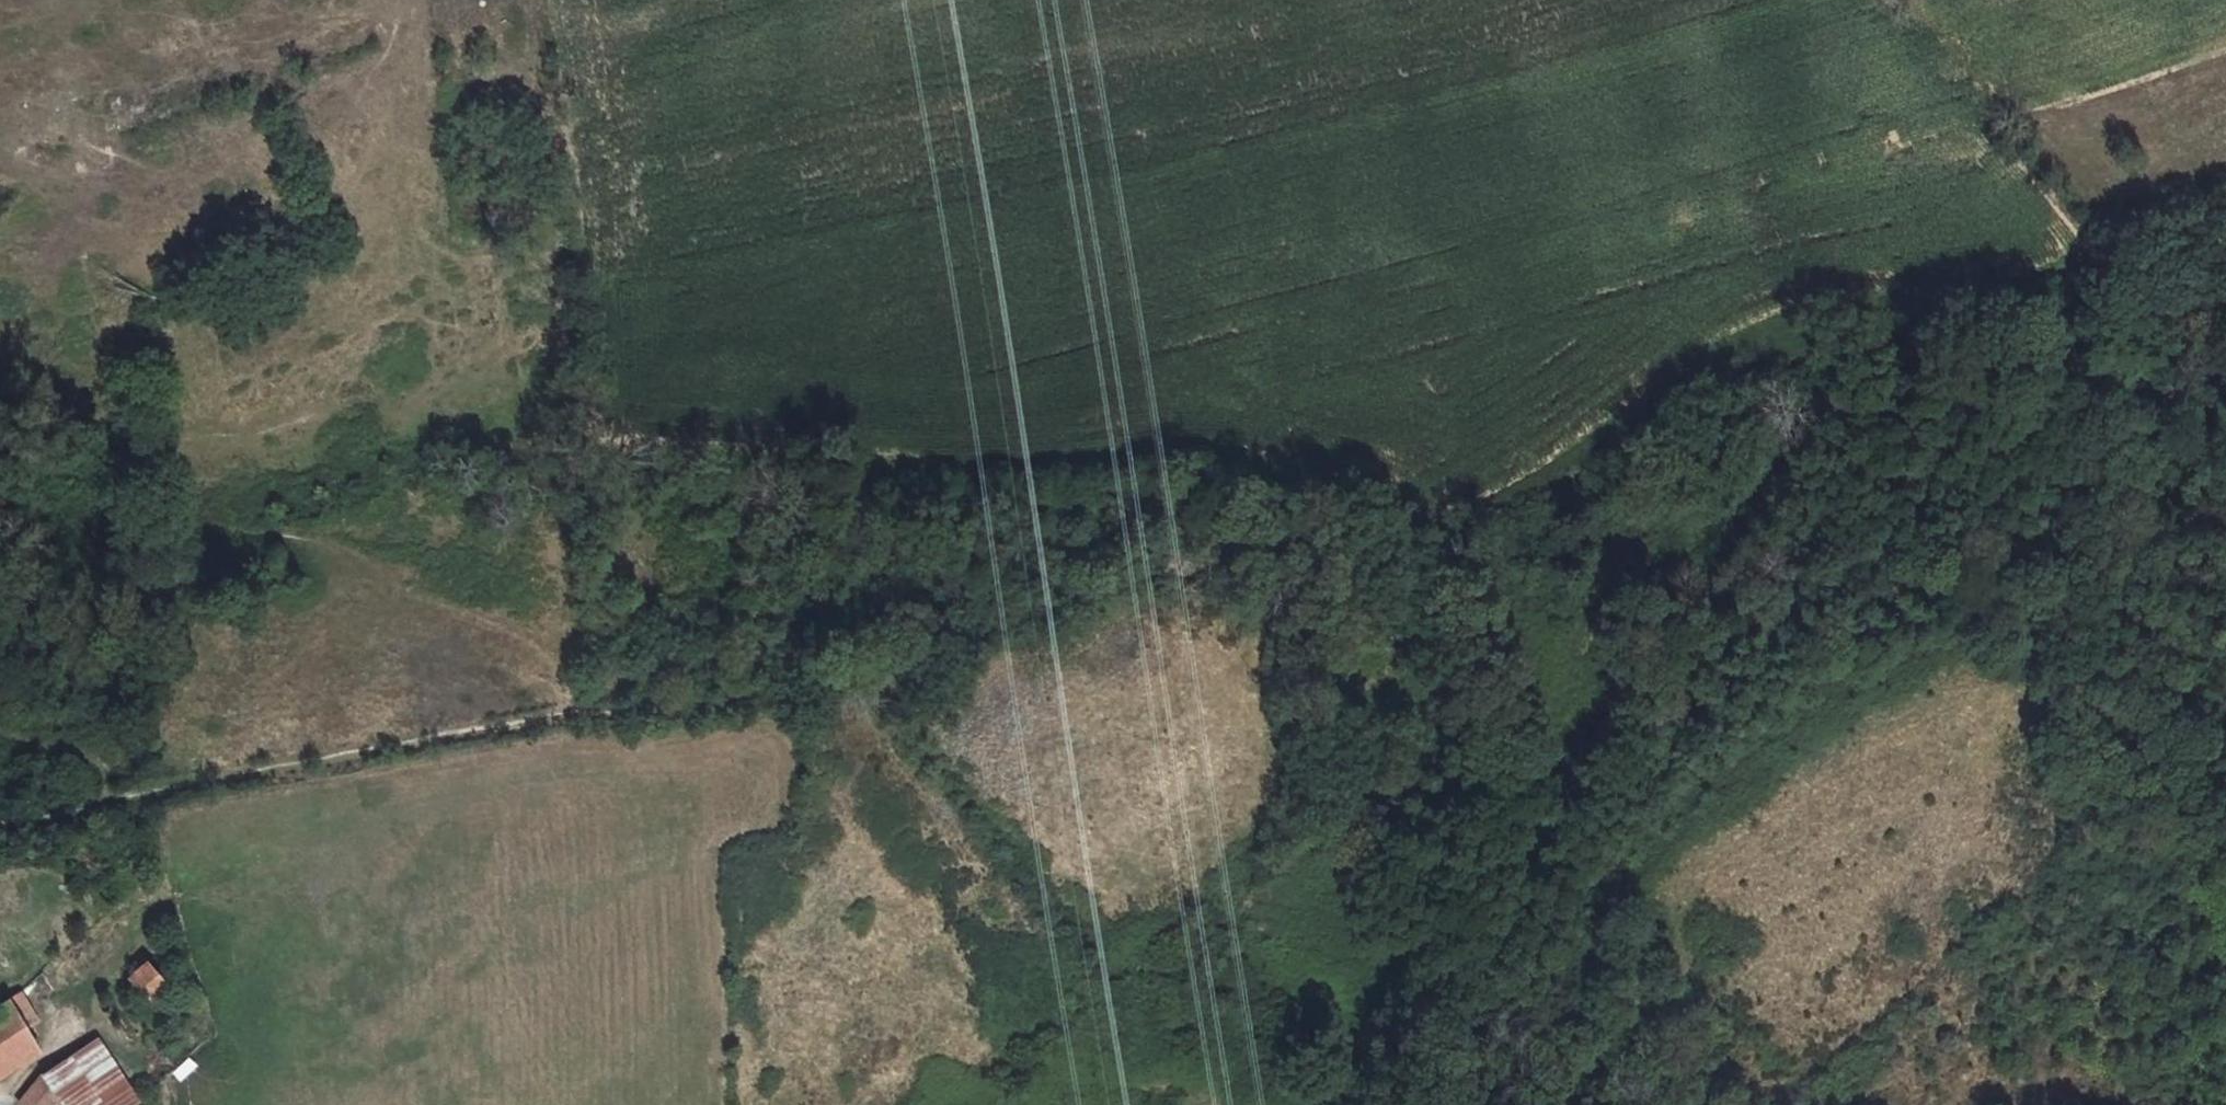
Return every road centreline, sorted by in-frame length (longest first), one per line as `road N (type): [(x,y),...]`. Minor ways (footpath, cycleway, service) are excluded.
road 1 (track): [(0,825),(344,752),(642,710)]
road 2 (track): [(1859,340),(1940,365),(1967,361),(2009,348),(2132,267),(2225,235)]

